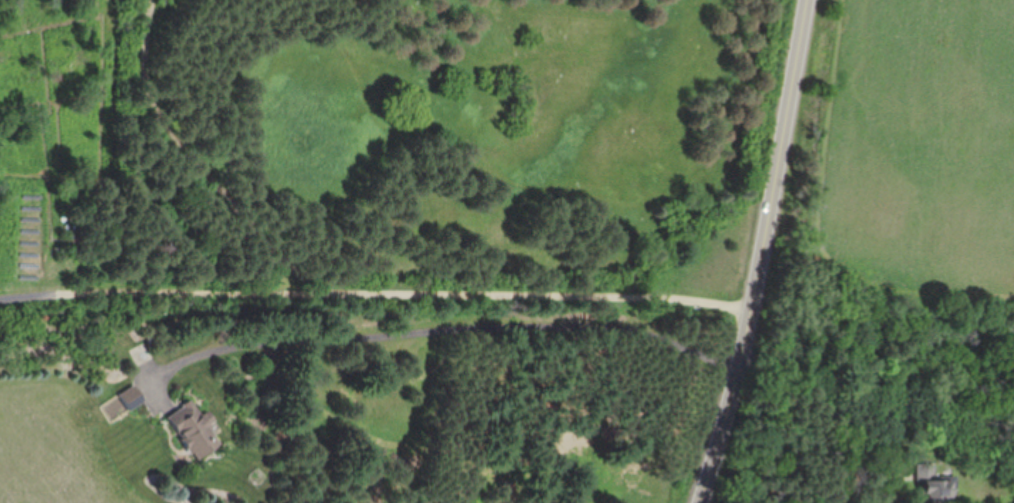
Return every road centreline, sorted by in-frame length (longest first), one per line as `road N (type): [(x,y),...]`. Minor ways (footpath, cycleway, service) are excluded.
road 1 (tertiary): [(700,502),(744,348),(805,0)]

